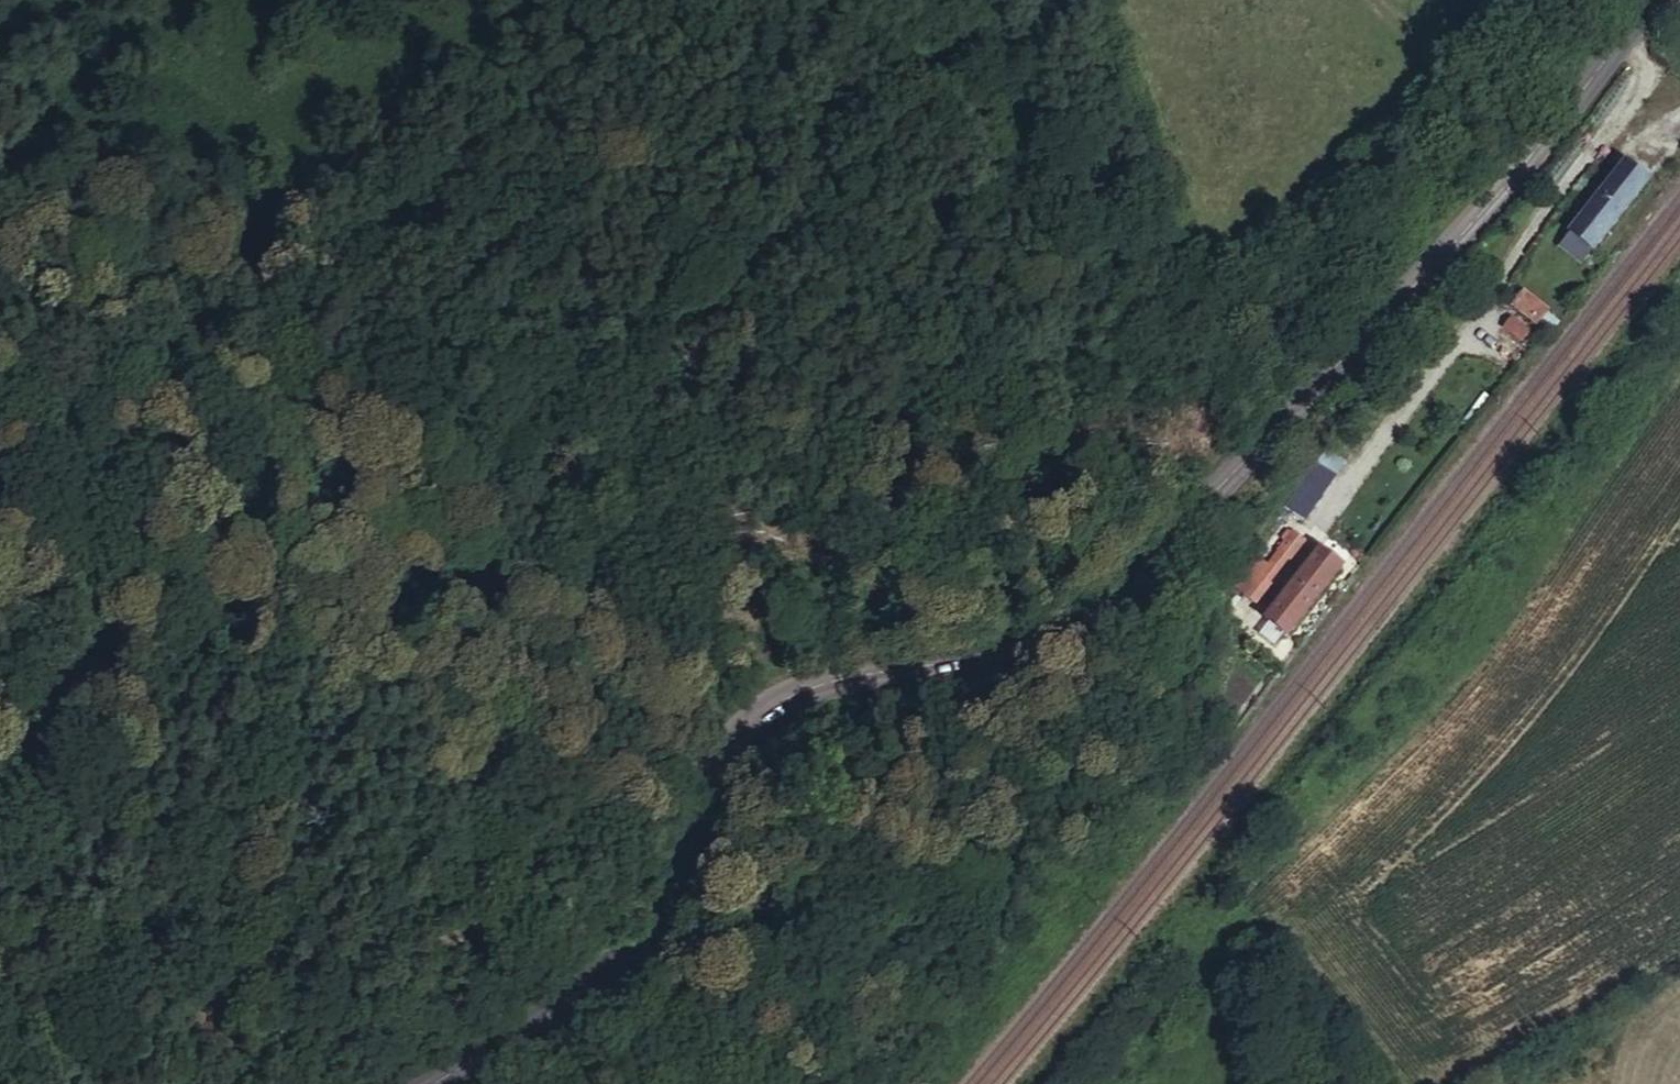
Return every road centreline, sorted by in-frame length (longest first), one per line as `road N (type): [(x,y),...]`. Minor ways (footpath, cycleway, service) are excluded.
road 1 (secondary): [(439,1083),(602,972),(666,897),(709,764),(743,715),(799,691),(1039,656),(1119,620),(1479,218),(1652,0)]

